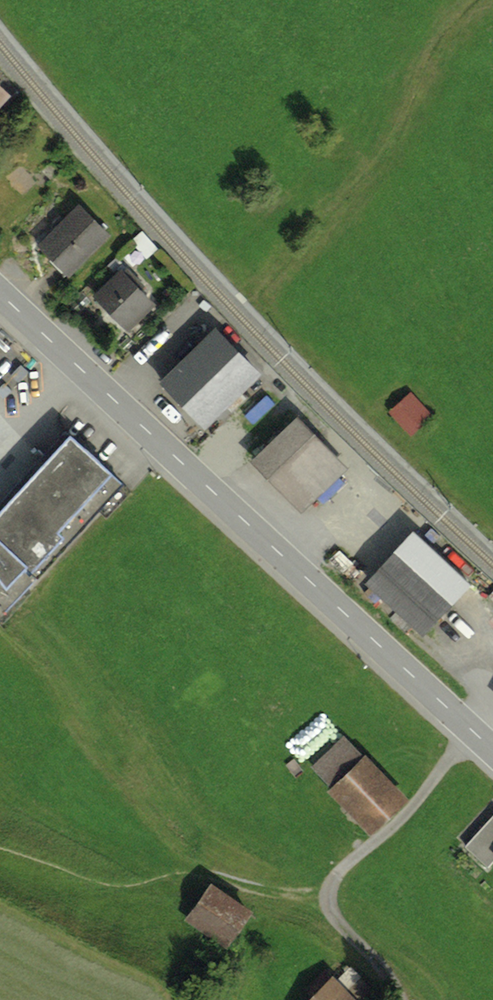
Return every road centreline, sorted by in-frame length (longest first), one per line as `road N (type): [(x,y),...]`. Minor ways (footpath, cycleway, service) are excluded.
road 1 (tertiary): [(0,302),(492,757)]
road 2 (track): [(399,999),(335,918),(330,883),(415,807),(470,736)]

